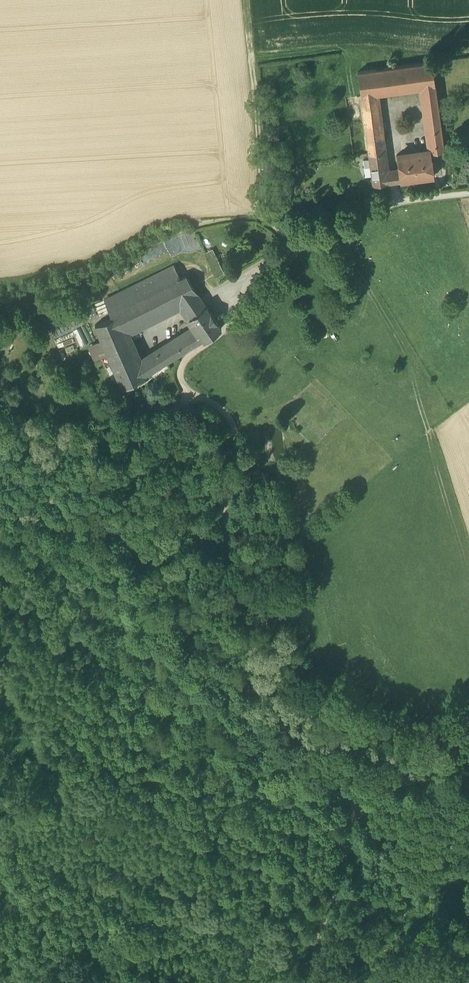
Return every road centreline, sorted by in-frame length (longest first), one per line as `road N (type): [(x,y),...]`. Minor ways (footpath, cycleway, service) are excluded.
road 1 (track): [(0,492),(103,531),(153,563),(281,734),(350,792)]
road 2 (track): [(291,245),(266,213),(247,0)]
road 3 (track): [(350,792),(468,879)]

